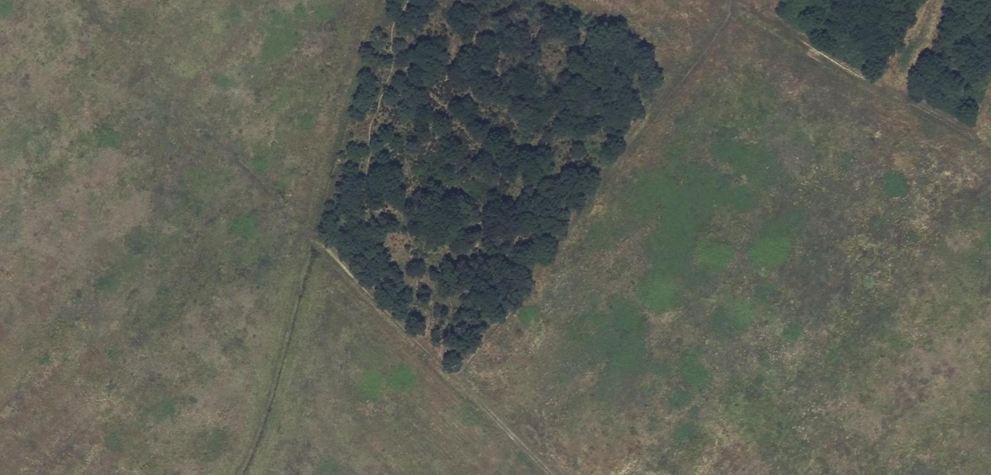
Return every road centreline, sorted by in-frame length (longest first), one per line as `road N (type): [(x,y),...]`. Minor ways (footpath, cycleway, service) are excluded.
road 1 (track): [(311,235),(550,474)]
road 2 (track): [(990,150),(744,6)]

